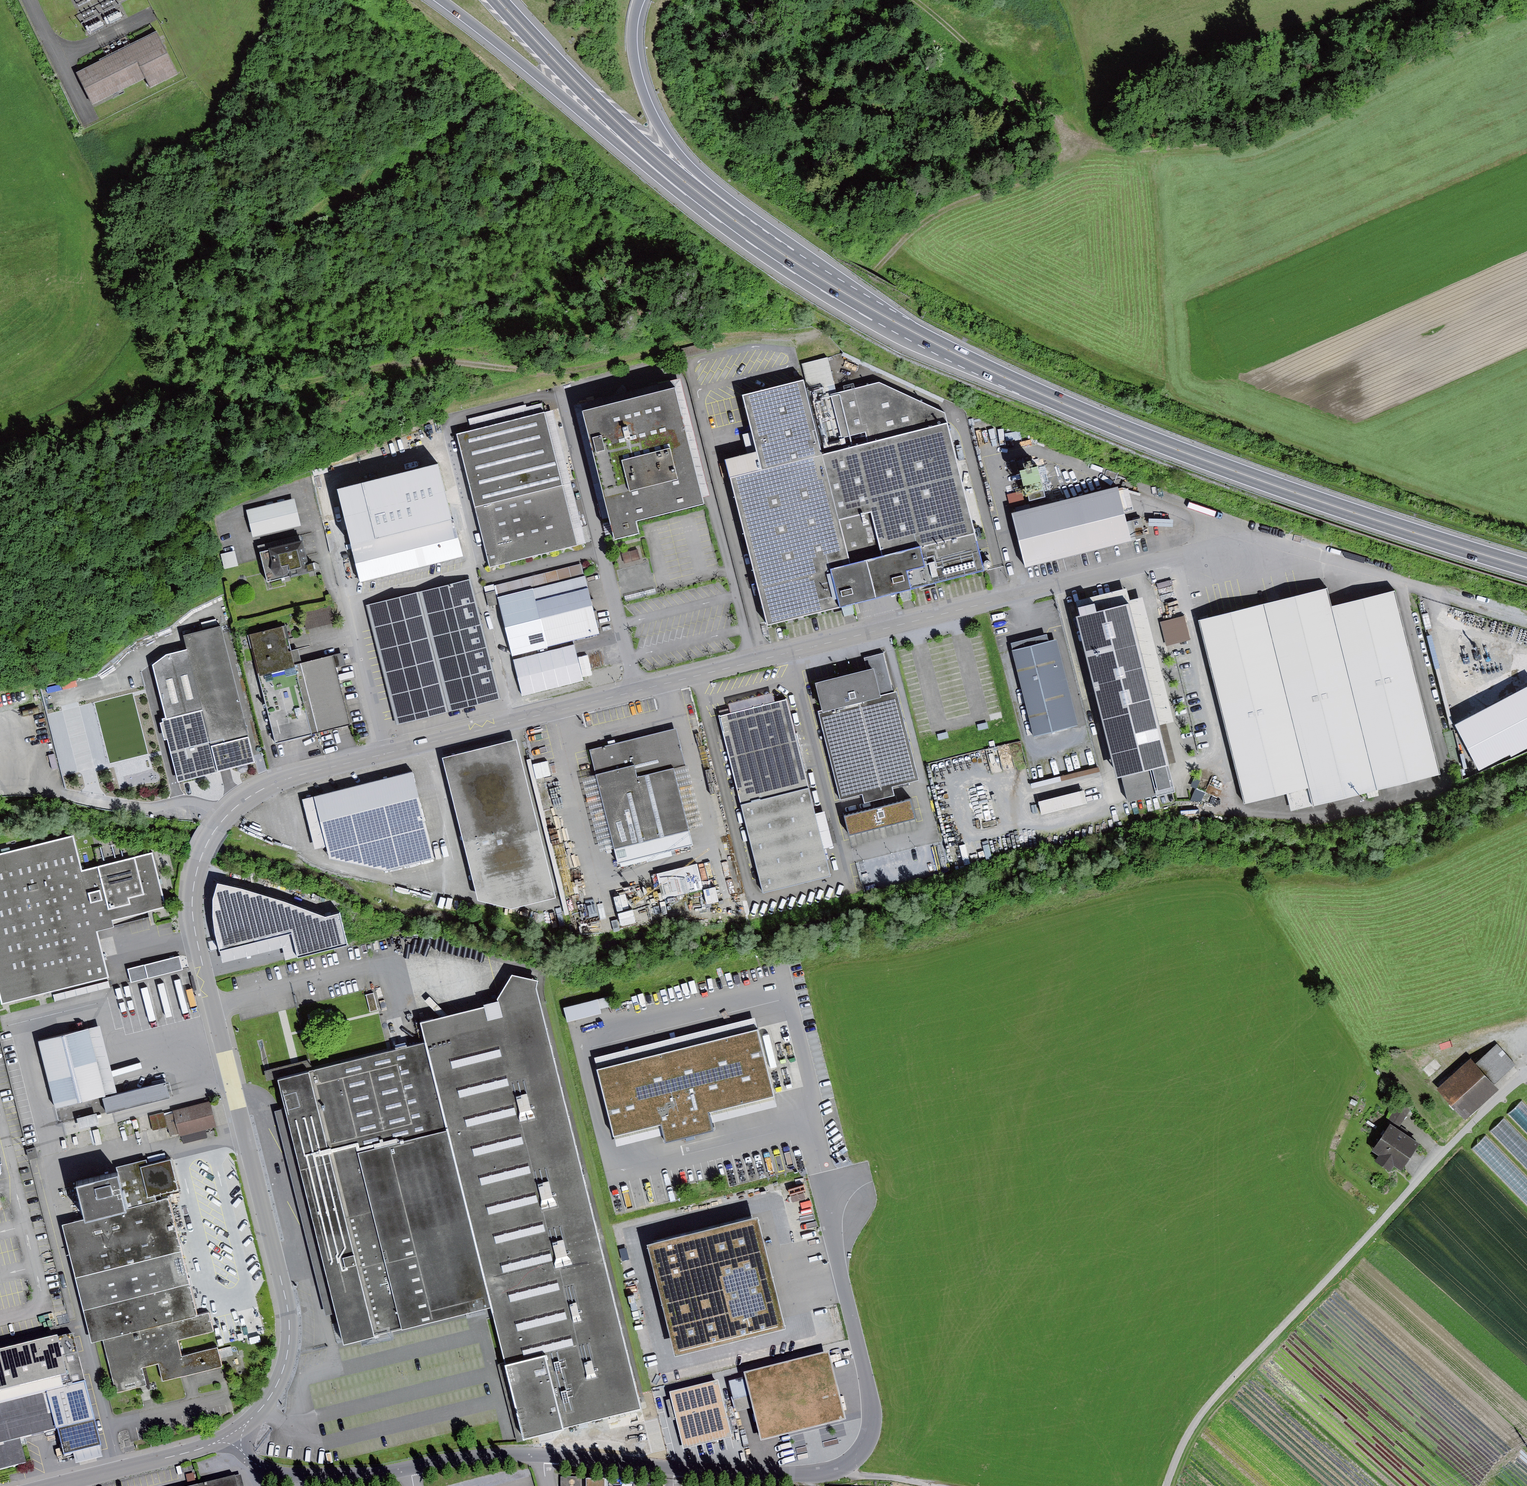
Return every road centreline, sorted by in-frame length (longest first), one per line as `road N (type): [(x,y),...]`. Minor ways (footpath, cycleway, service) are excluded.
road 1 (unclassified): [(210,994),(194,932),(198,870),(224,816),(277,782),(1221,547)]
road 2 (residential): [(234,1439),(256,1464),(303,1475),(377,1474),(506,1454),(673,1470),(842,1471),(869,1441),(874,1416),(818,1175)]
road 3 (track): [(687,339),(562,370),(412,362),(269,388),(236,389),(206,374),(185,349),(168,303),(193,256),(314,212),(408,152)]
road 4 (trunk): [(1526,567),(1298,494),(1077,409),(862,304),(741,225)]
road 5 (unclassified): [(1167,1485),(1209,1404),(1526,1074)]
road 6 (track): [(1078,134),(1111,148),(1278,120),(1518,0)]
road 7 (residential): [(234,1439),(277,1382),(290,1317),(210,994)]
road 8 (track): [(687,339),(748,326),(820,334),(923,223),(1050,164),(1078,134)]
road 9 (trunk): [(437,0),(652,171),(692,188)]
road 10 (trunk): [(692,188),(612,119),(498,0)]
road 11 (trunk): [(741,225),(649,108),(633,56),(639,0)]
road 12 (track): [(1078,134),(917,0)]
road 13 (residential): [(57,1485),(234,1439)]

